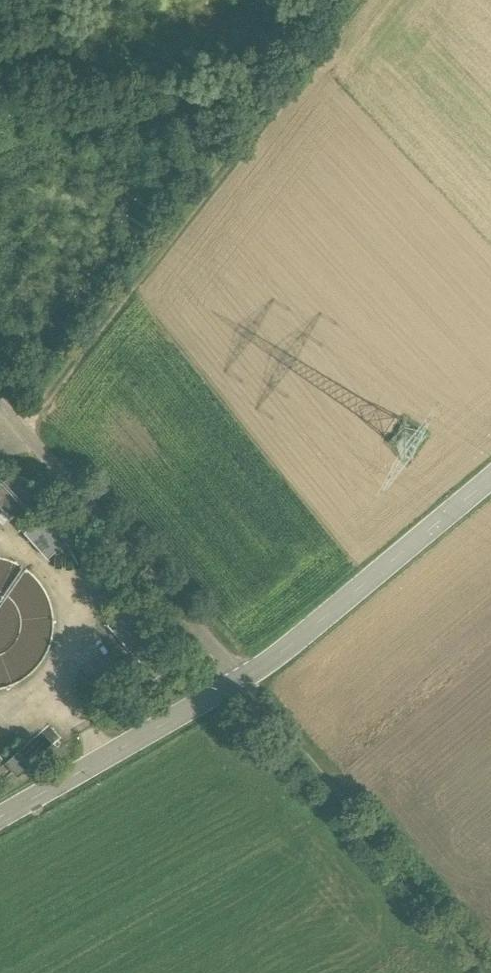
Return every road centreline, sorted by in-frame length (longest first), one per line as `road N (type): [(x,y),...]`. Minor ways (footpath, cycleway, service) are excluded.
road 1 (track): [(32,445),(374,0)]
road 2 (unclassified): [(0,409),(245,680)]
road 3 (unclassified): [(490,481),(245,680)]
road 4 (unclassified): [(245,680),(0,820)]

